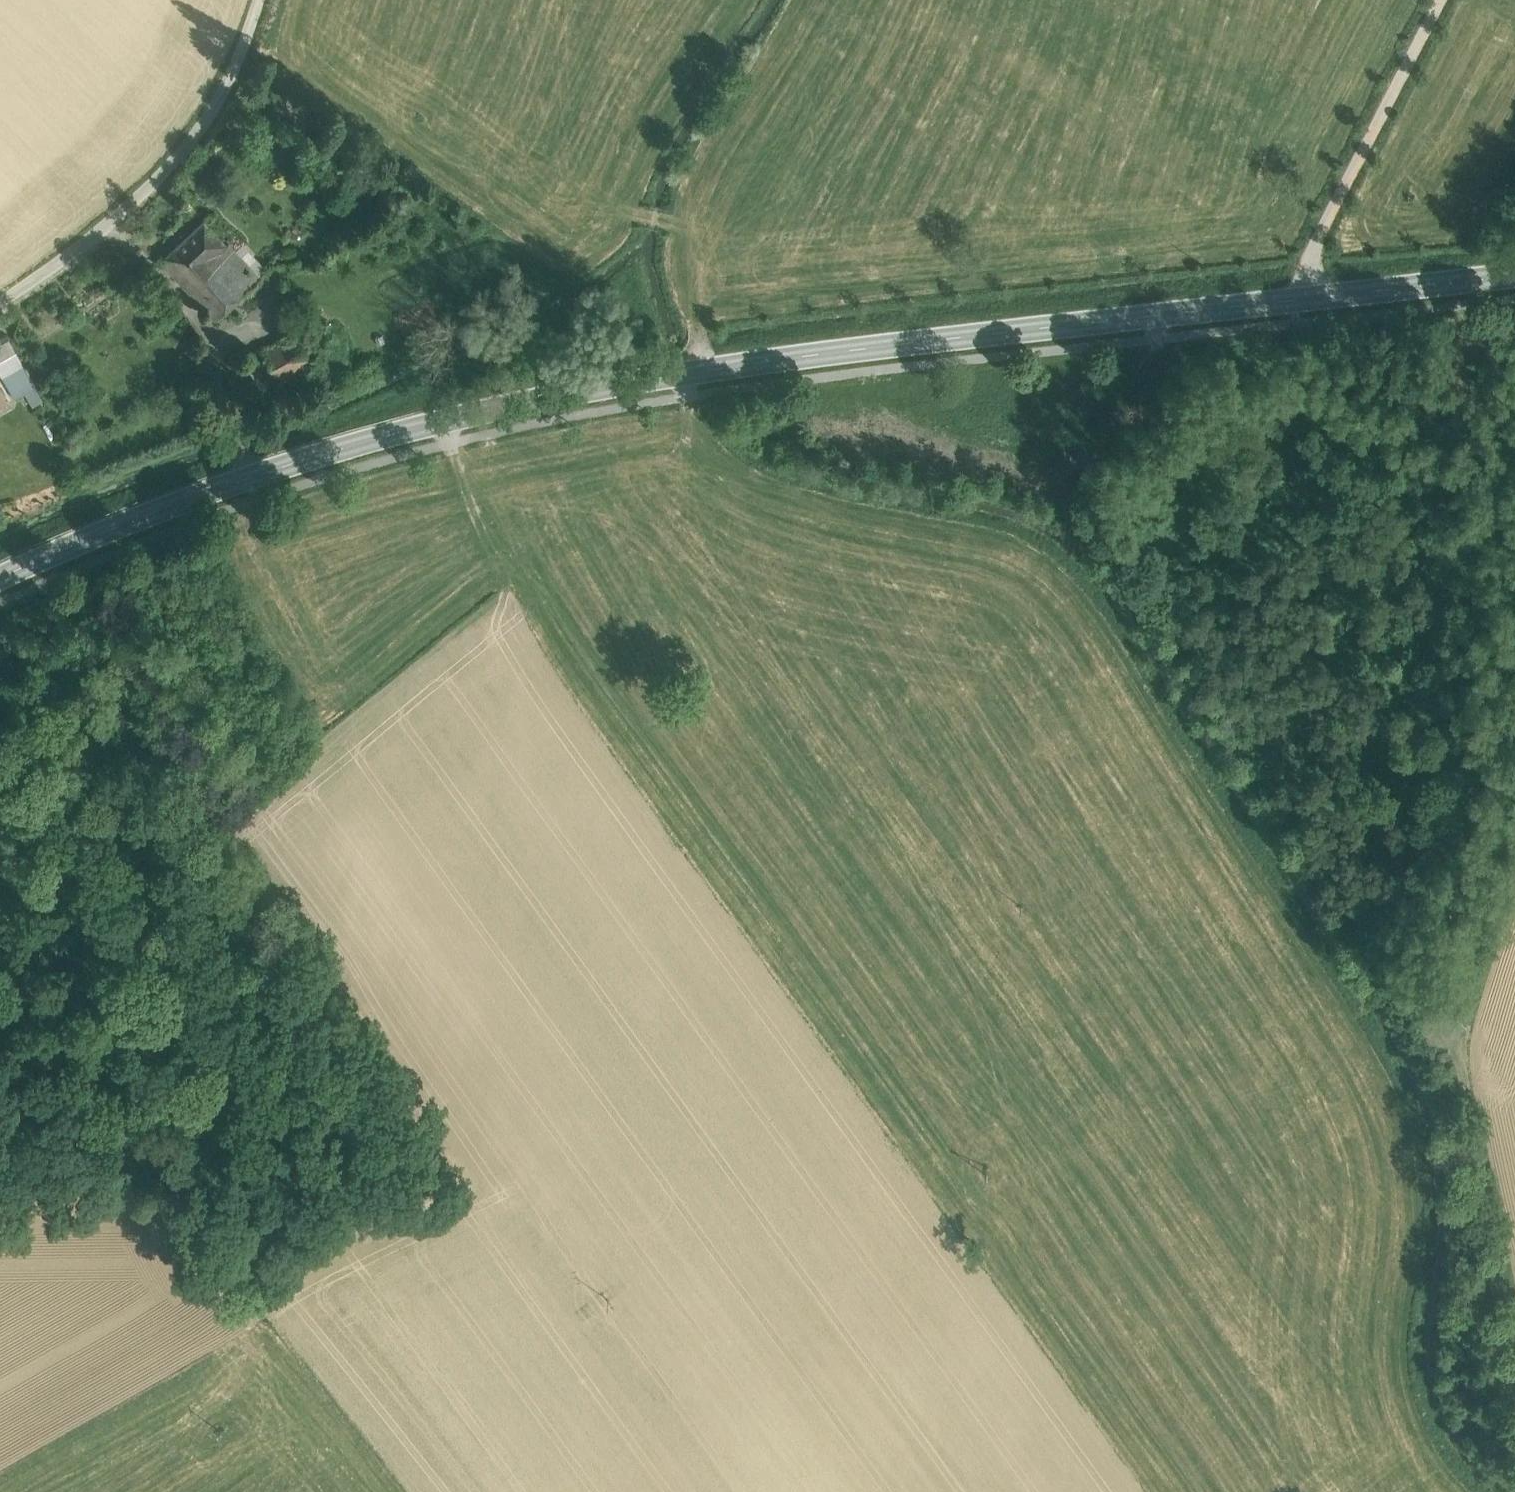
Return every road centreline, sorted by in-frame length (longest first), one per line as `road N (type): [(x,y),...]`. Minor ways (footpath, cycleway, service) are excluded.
road 1 (secondary): [(0,581),(253,475),(495,408),(817,353),(1514,275)]
road 2 (unclassified): [(0,301),(104,232),(207,127),(252,0)]
road 3 (track): [(1430,0),(1312,257),(1311,297)]

